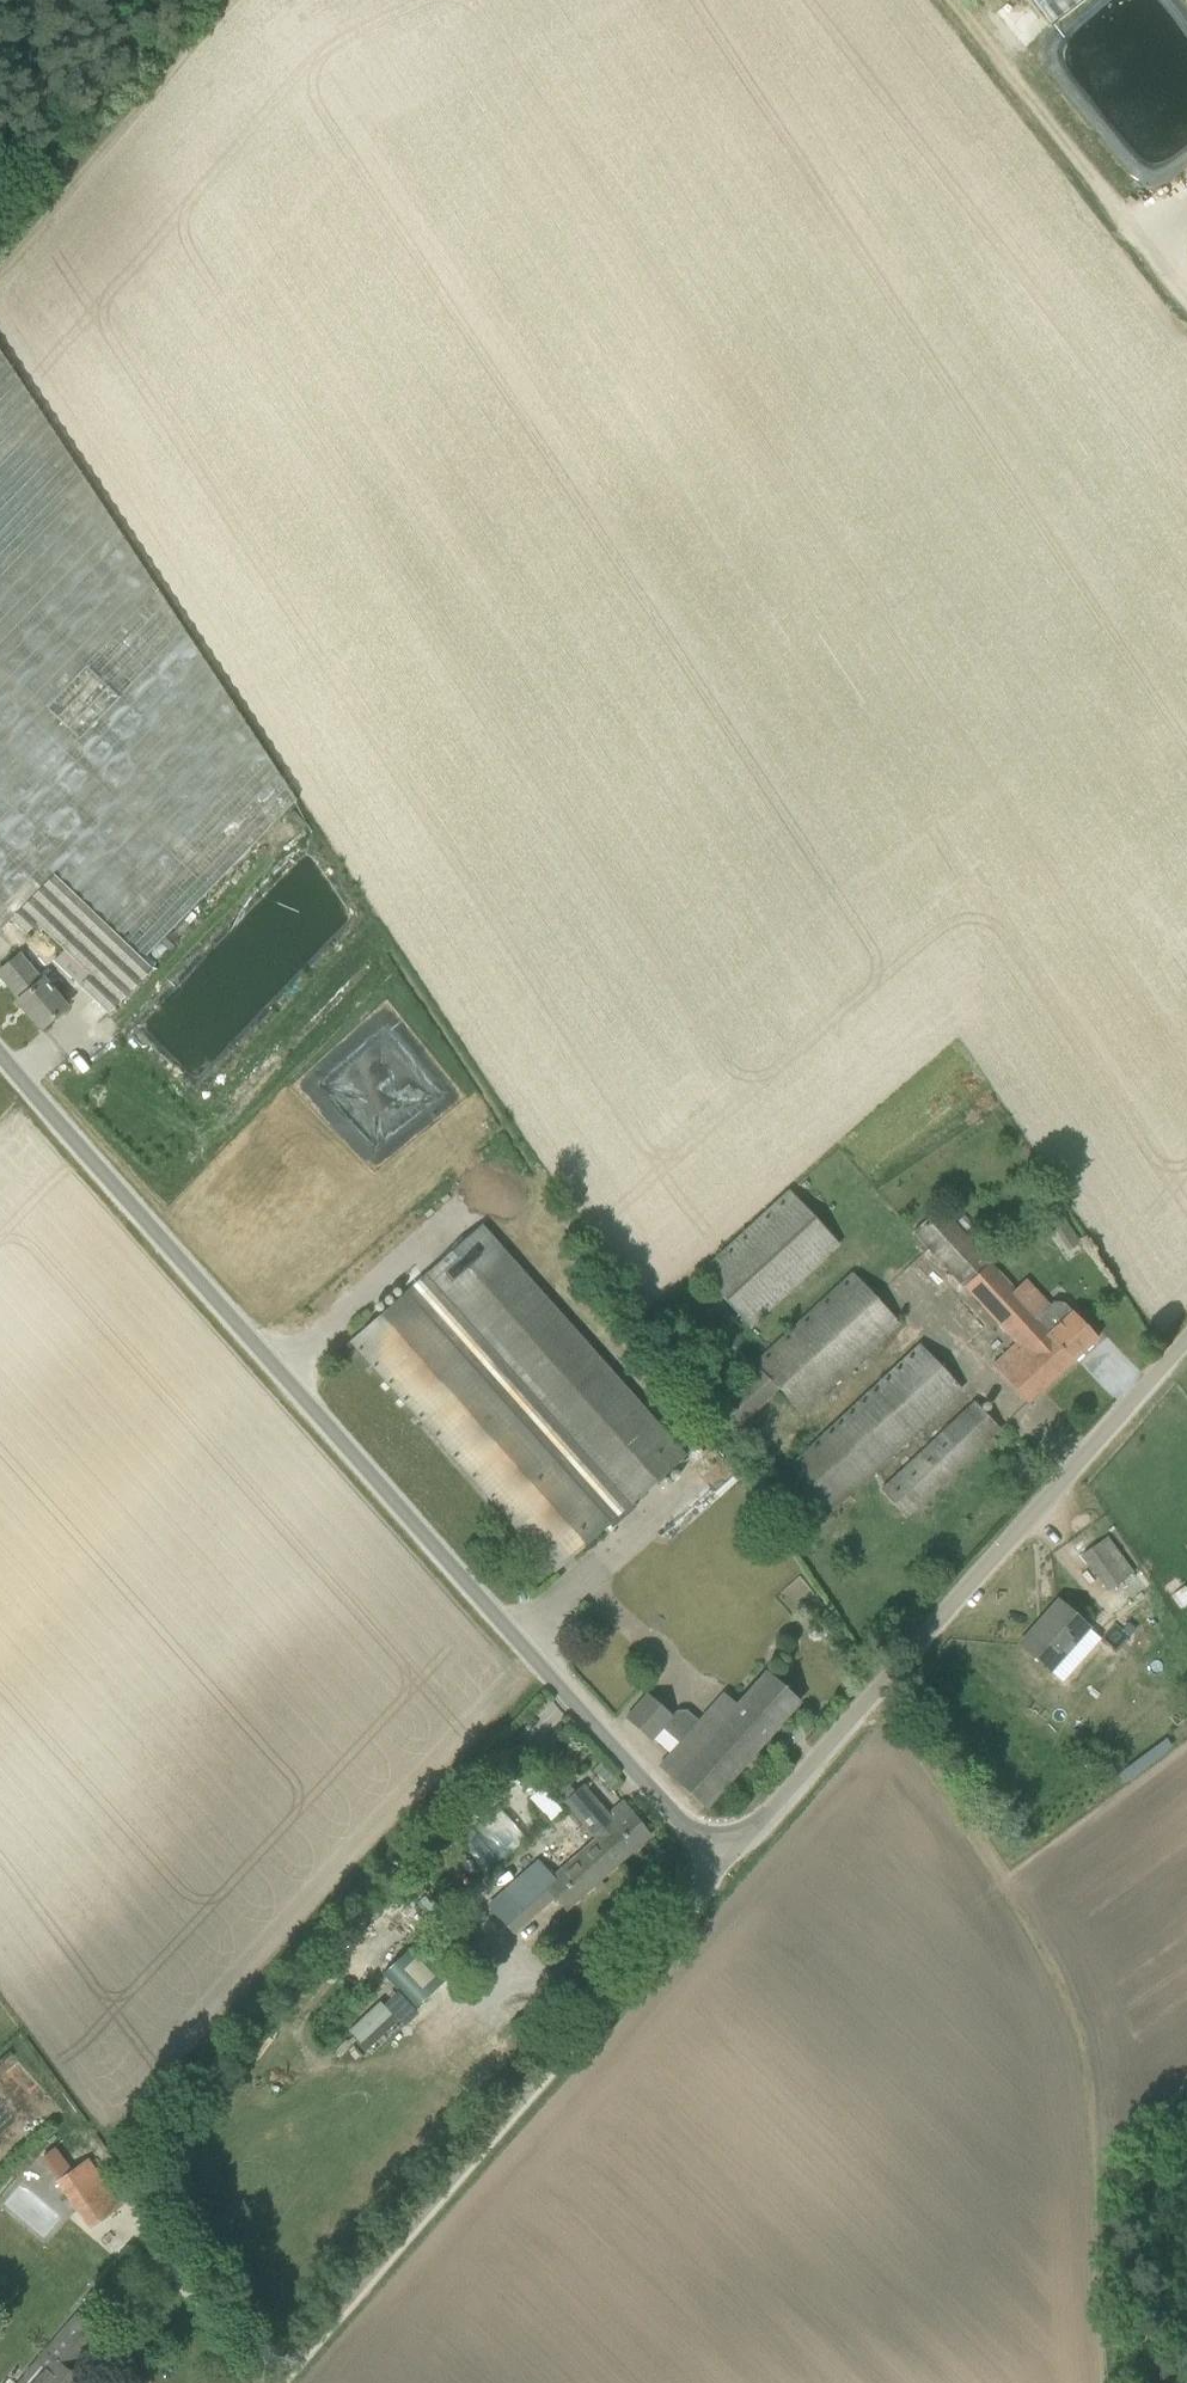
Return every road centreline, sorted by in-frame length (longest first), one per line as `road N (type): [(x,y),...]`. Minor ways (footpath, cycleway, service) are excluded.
road 1 (unclassified): [(718,1872),(0,1051)]
road 2 (unclassified): [(718,1872),(1186,1340)]
road 3 (unclassified): [(272,2382),(718,1872)]
road 4 (track): [(954,0),(1127,221)]

